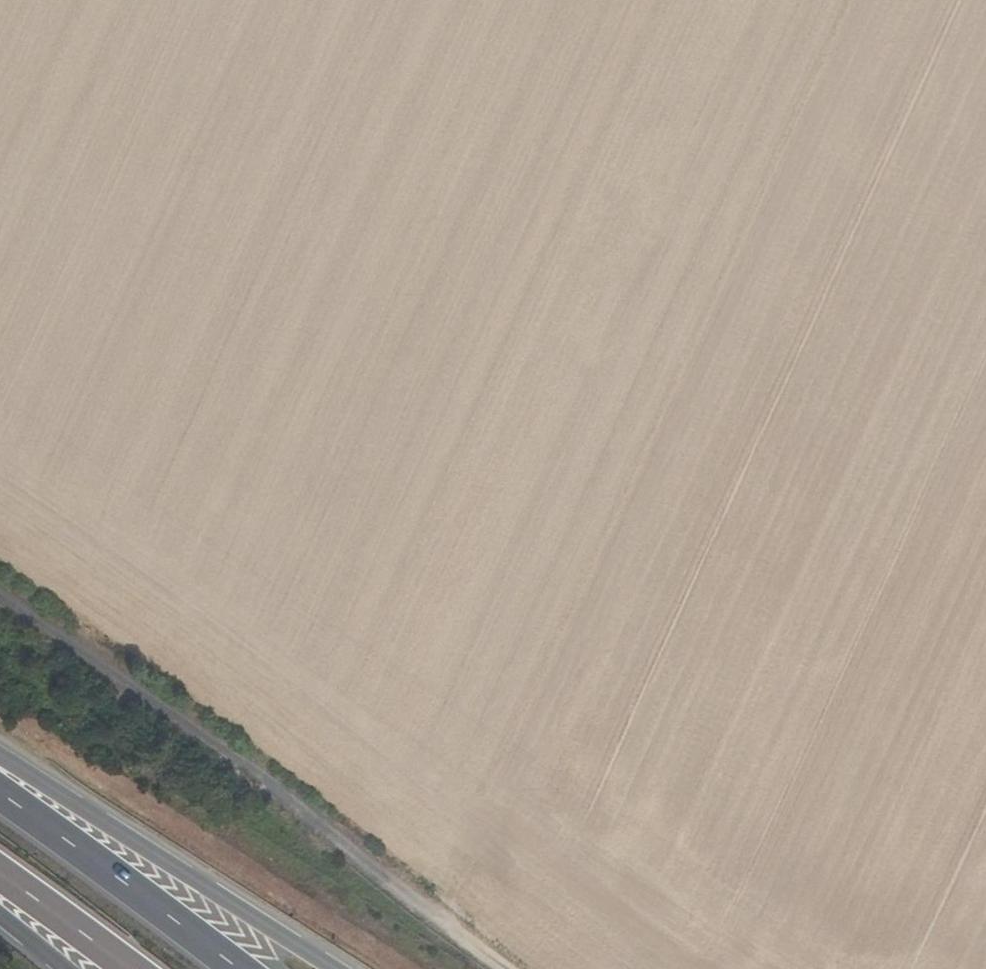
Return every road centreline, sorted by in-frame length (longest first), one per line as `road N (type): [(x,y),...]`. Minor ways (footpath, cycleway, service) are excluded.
road 1 (track): [(486,968),(0,609)]
road 2 (trunk): [(329,968),(0,754)]
road 3 (trunk): [(237,968),(0,789)]
road 4 (trunk): [(0,881),(122,968)]

